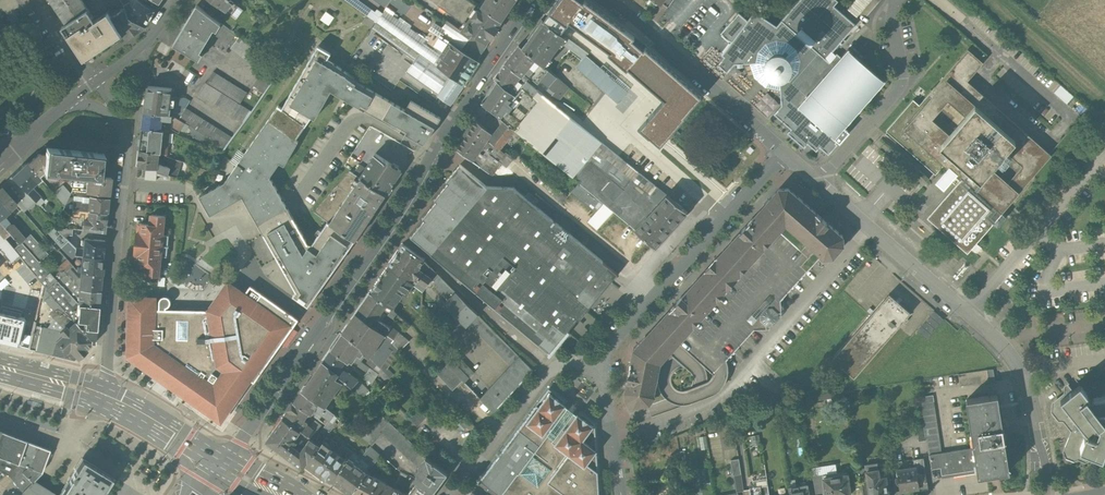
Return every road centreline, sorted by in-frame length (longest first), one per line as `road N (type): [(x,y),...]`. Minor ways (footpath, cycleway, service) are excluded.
road 1 (residential): [(222,463),(389,232),(539,0)]
road 2 (residential): [(1047,467),(1027,385),(1010,356),(817,184)]
road 3 (residential): [(103,398),(129,162),(117,117),(95,84)]
road 4 (residential): [(604,378),(649,309),(785,156)]
road 5 (residential): [(785,156),(609,0)]
road 6 (unclassified): [(898,0),(892,13),(897,94),(817,184)]
road 7 (residential): [(604,378),(581,367),(559,369),(451,494)]
road 8 (secondary): [(103,398),(222,463)]
road 9 (residential): [(95,84),(0,163)]
road 10 (residential): [(180,0),(155,37),(95,84)]

